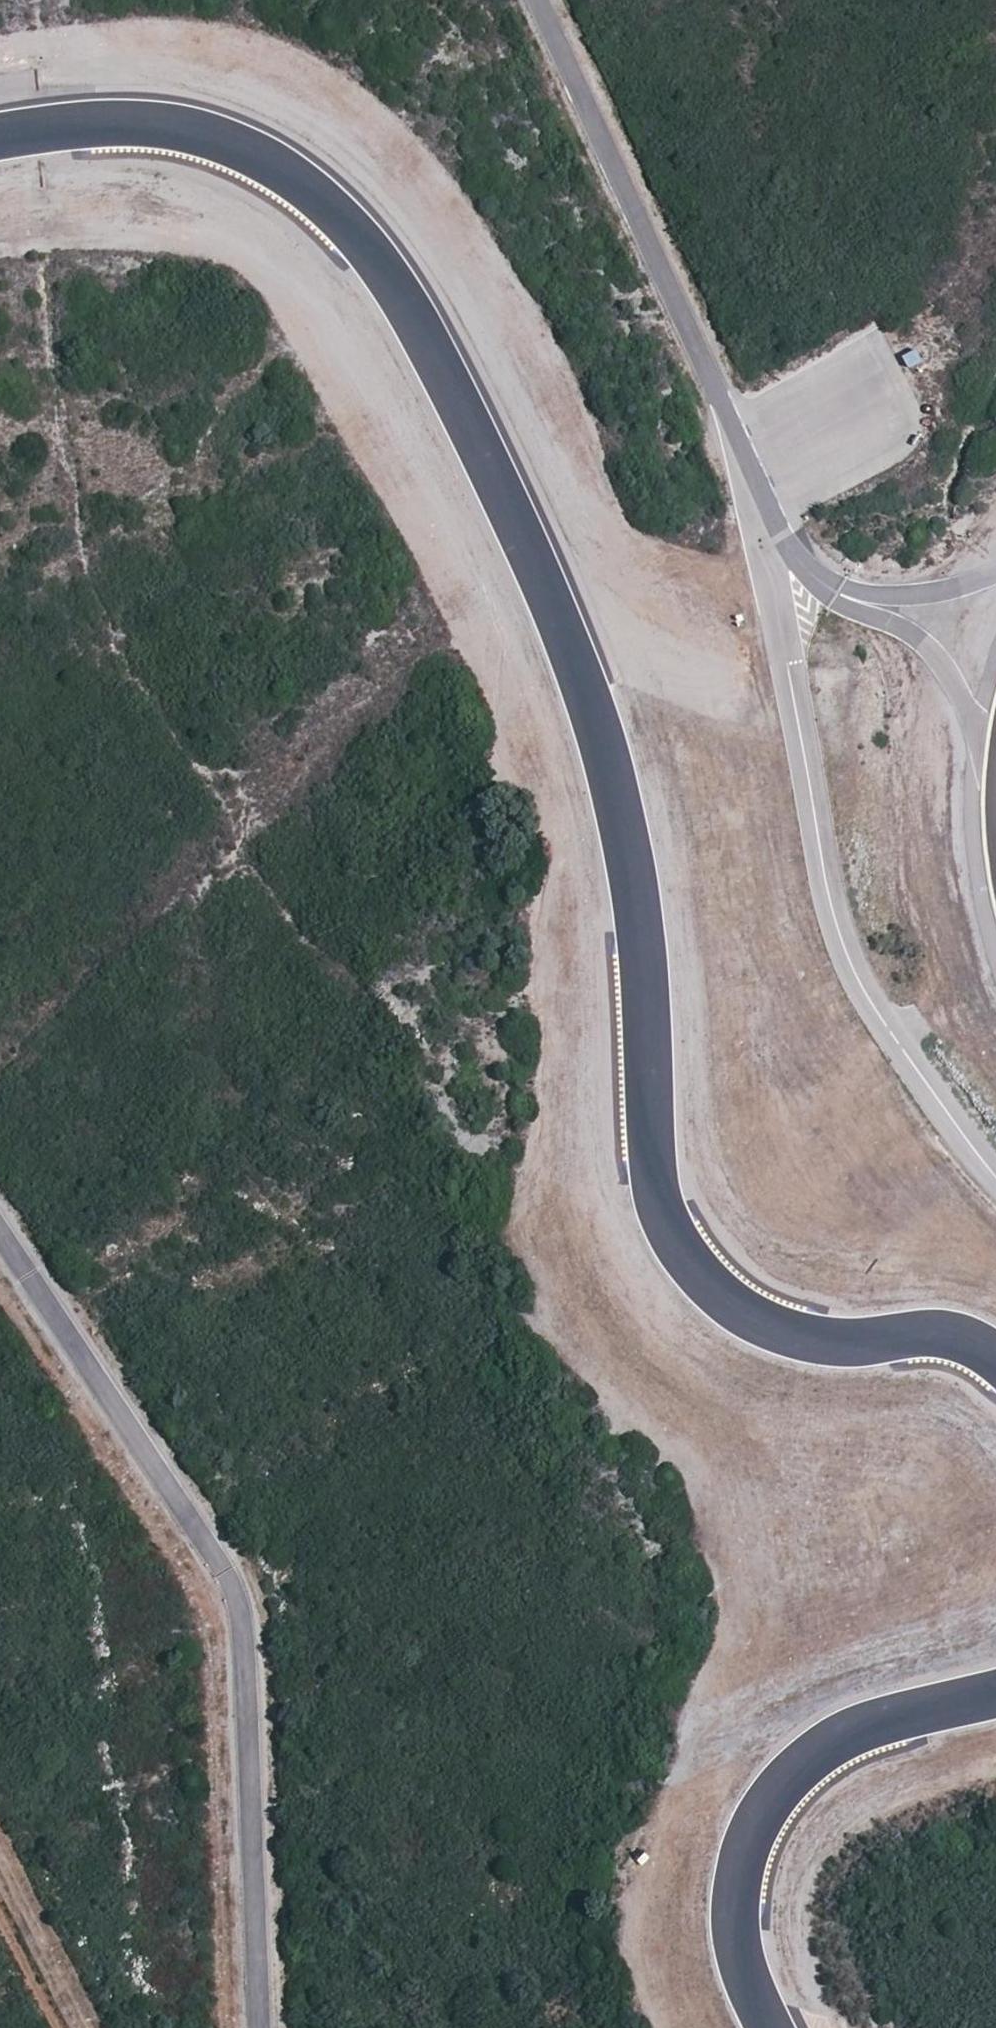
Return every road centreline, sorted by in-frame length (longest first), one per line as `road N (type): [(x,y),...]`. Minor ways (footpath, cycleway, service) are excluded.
road 1 (track): [(0,1856),(87,2027)]

